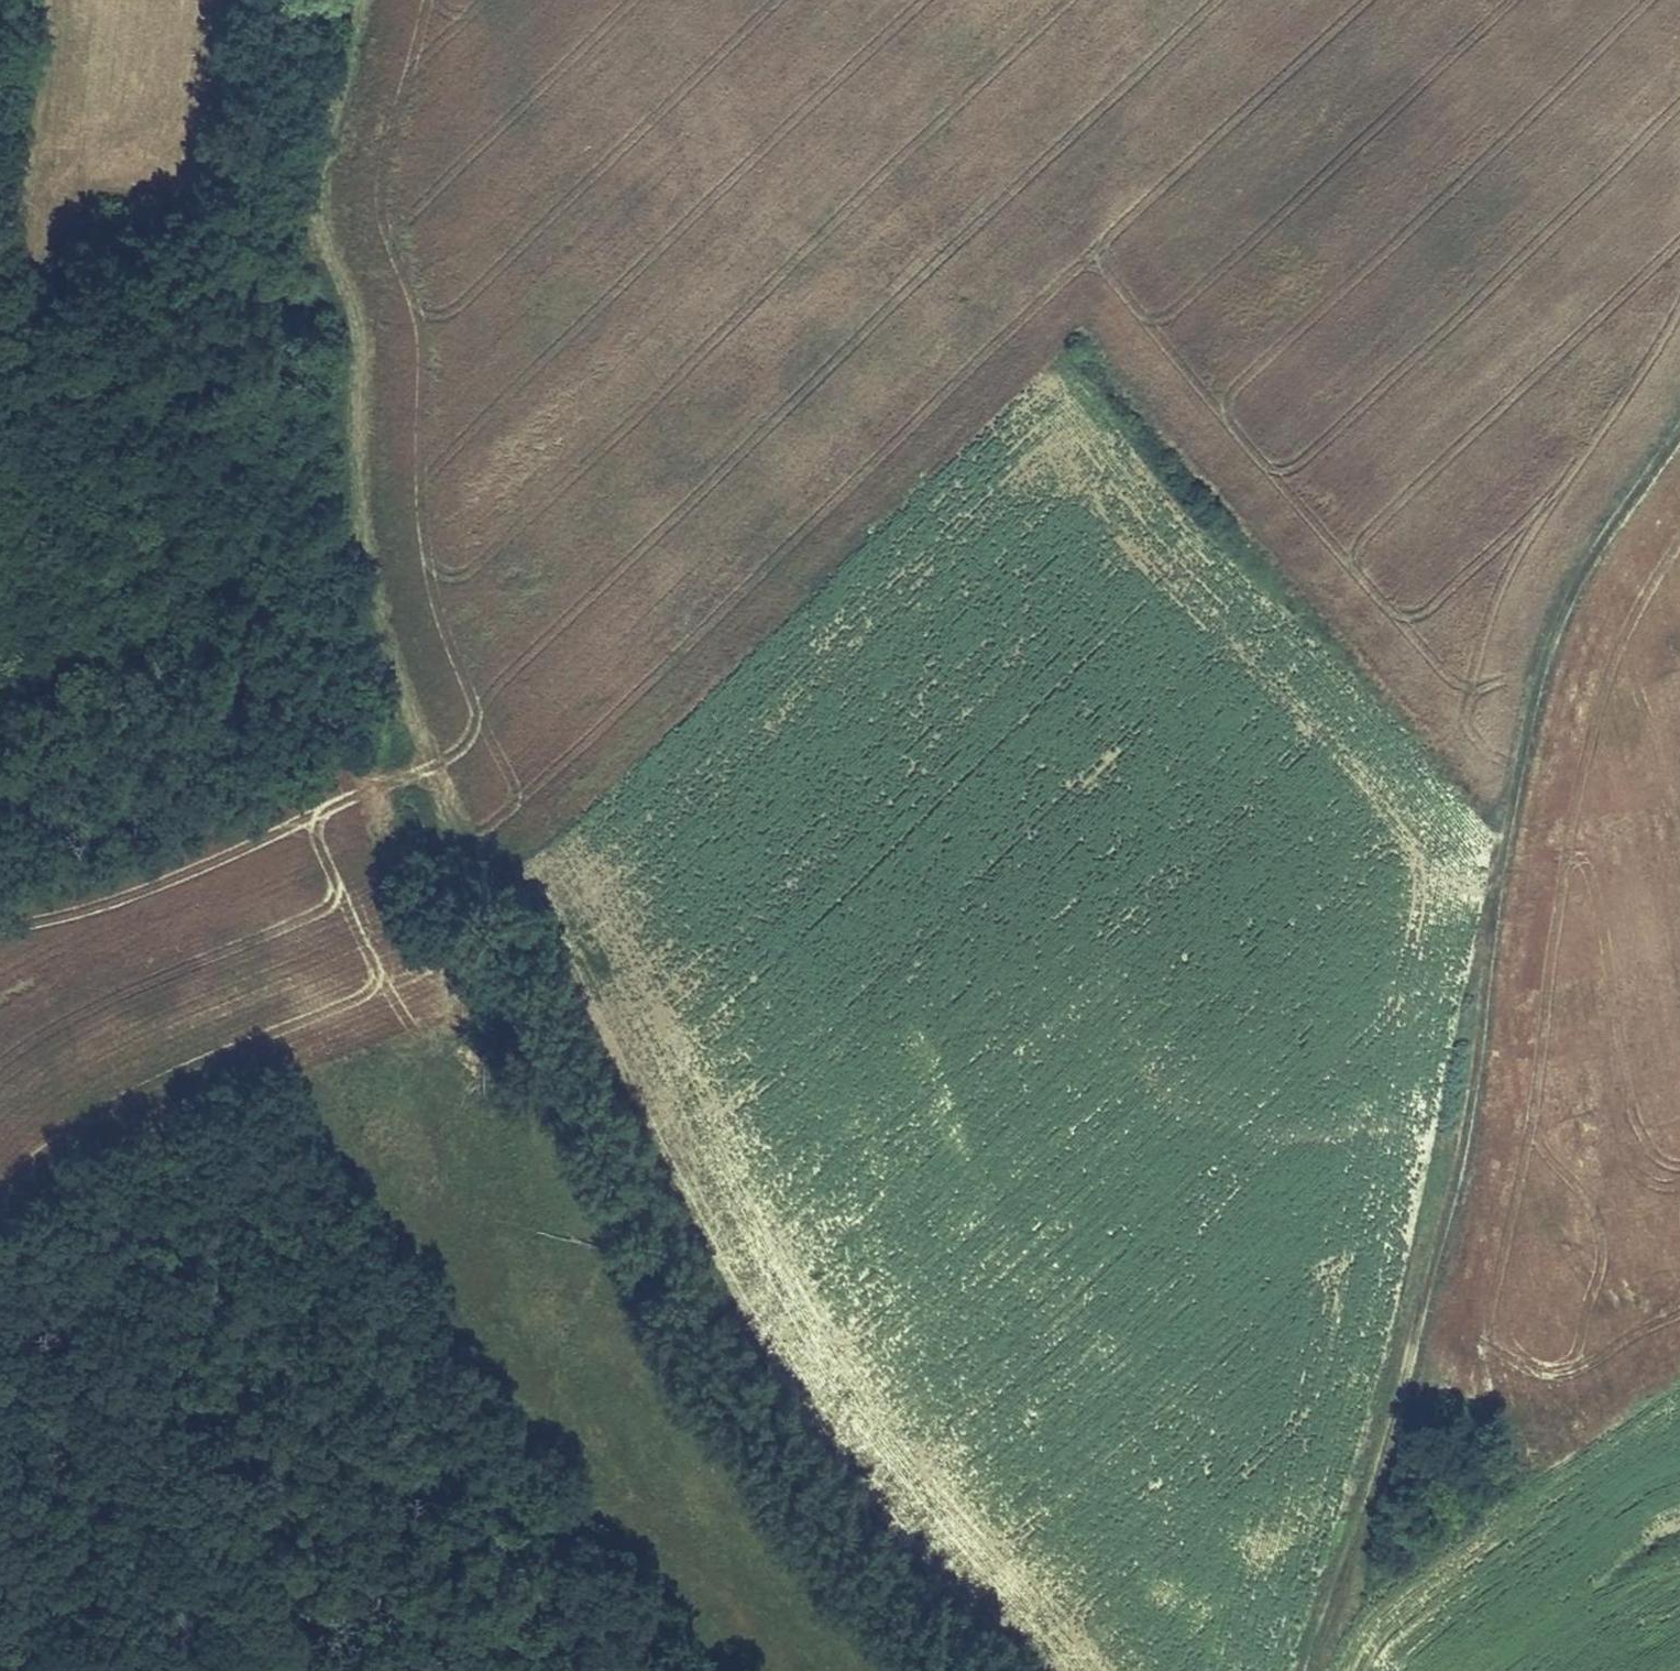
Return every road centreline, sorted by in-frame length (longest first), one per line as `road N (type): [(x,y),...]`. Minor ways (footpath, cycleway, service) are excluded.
road 1 (track): [(1330,1670),(1496,988),(1571,595),(1679,438)]

